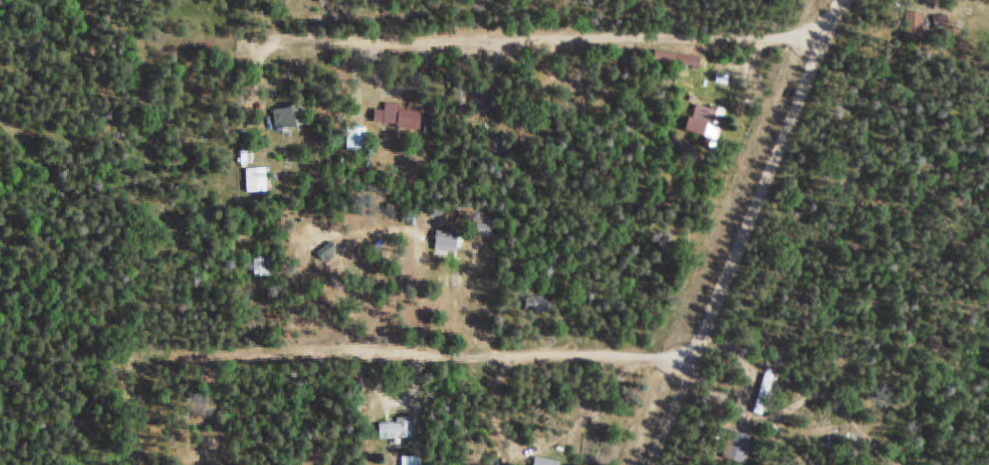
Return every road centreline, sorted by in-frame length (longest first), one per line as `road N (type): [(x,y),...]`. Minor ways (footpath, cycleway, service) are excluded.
road 1 (track): [(37,135),(68,154),(116,129),(155,62),(190,44),(819,36)]
road 2 (track): [(687,354),(149,361)]
road 3 (residential): [(649,464),(834,0)]
road 4 (track): [(149,361),(112,359),(98,318),(111,260),(95,226),(61,198),(37,135),(0,112)]

